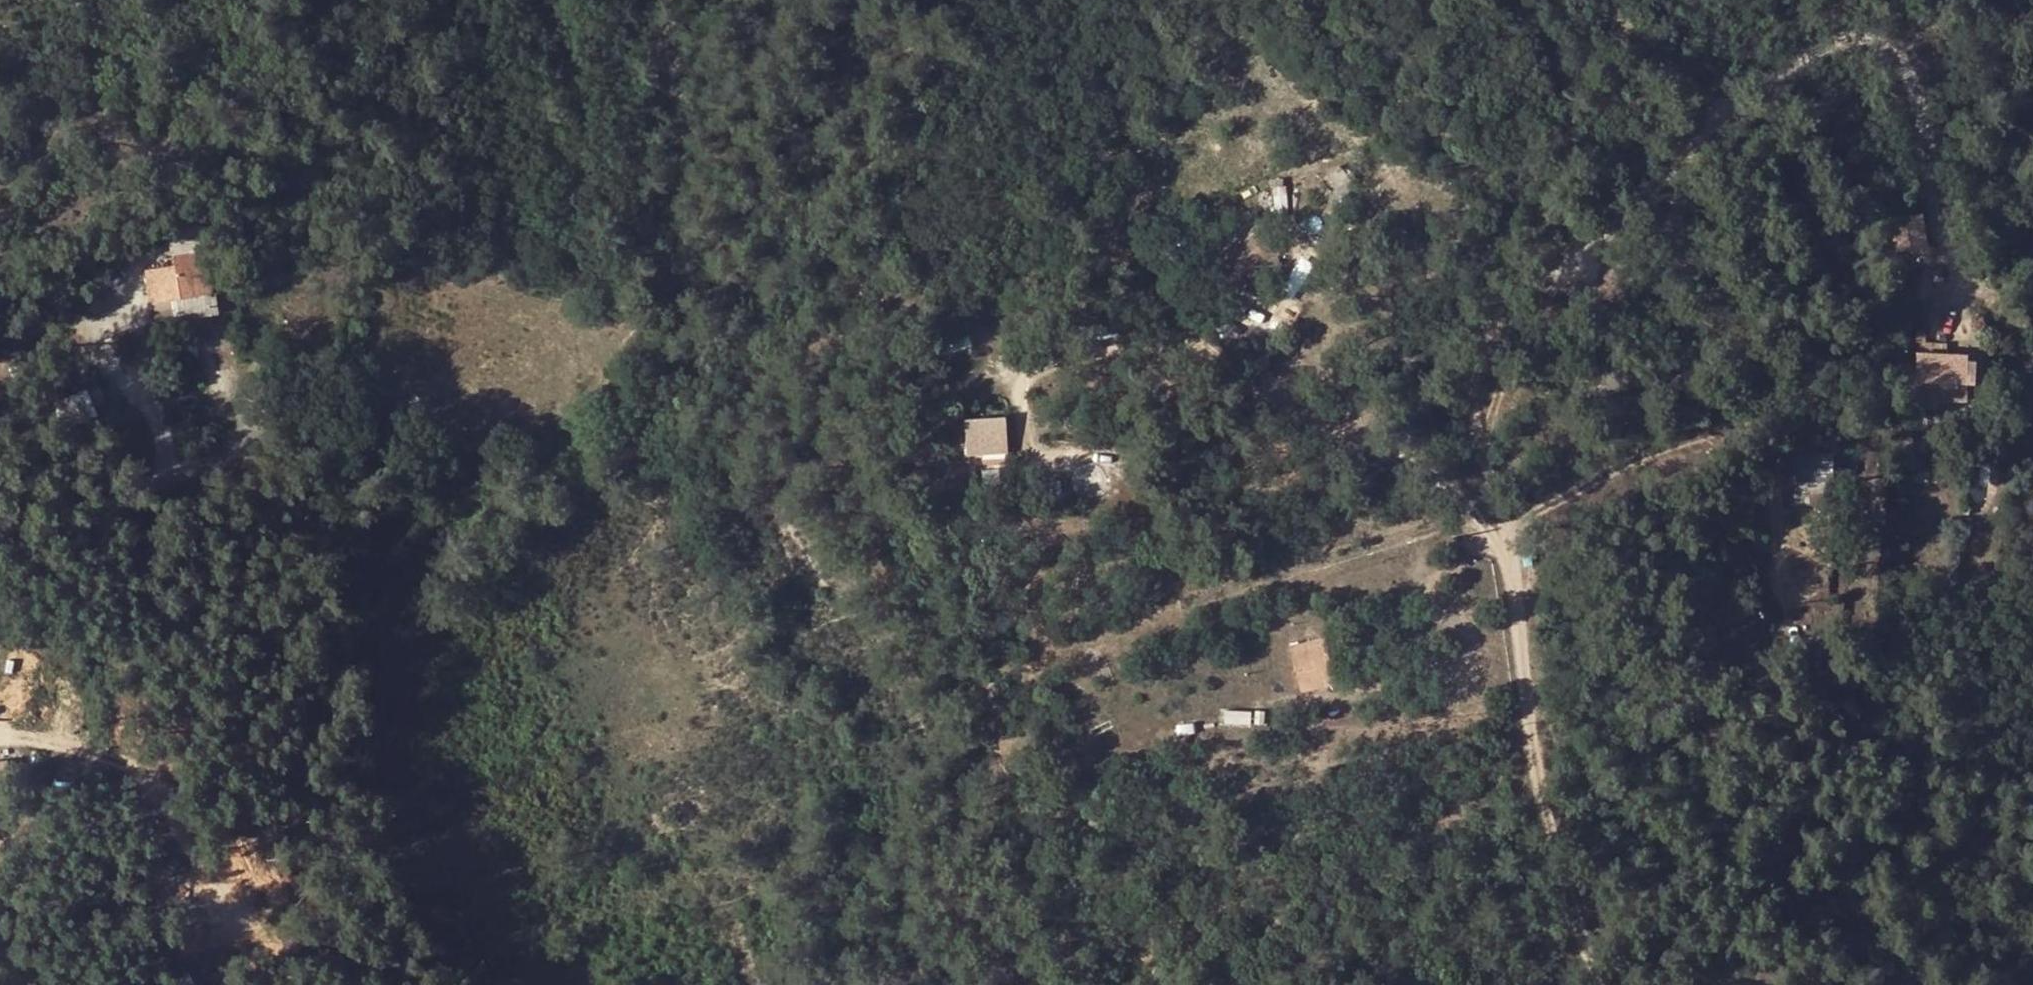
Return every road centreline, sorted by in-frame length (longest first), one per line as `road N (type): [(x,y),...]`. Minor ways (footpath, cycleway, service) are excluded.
road 1 (track): [(1598,984),(1553,823),(1498,508),(1470,406),(1480,344),(1505,290),(1666,176),(1701,124),(1704,95),(1609,0)]
road 2 (residential): [(0,525),(224,454)]

